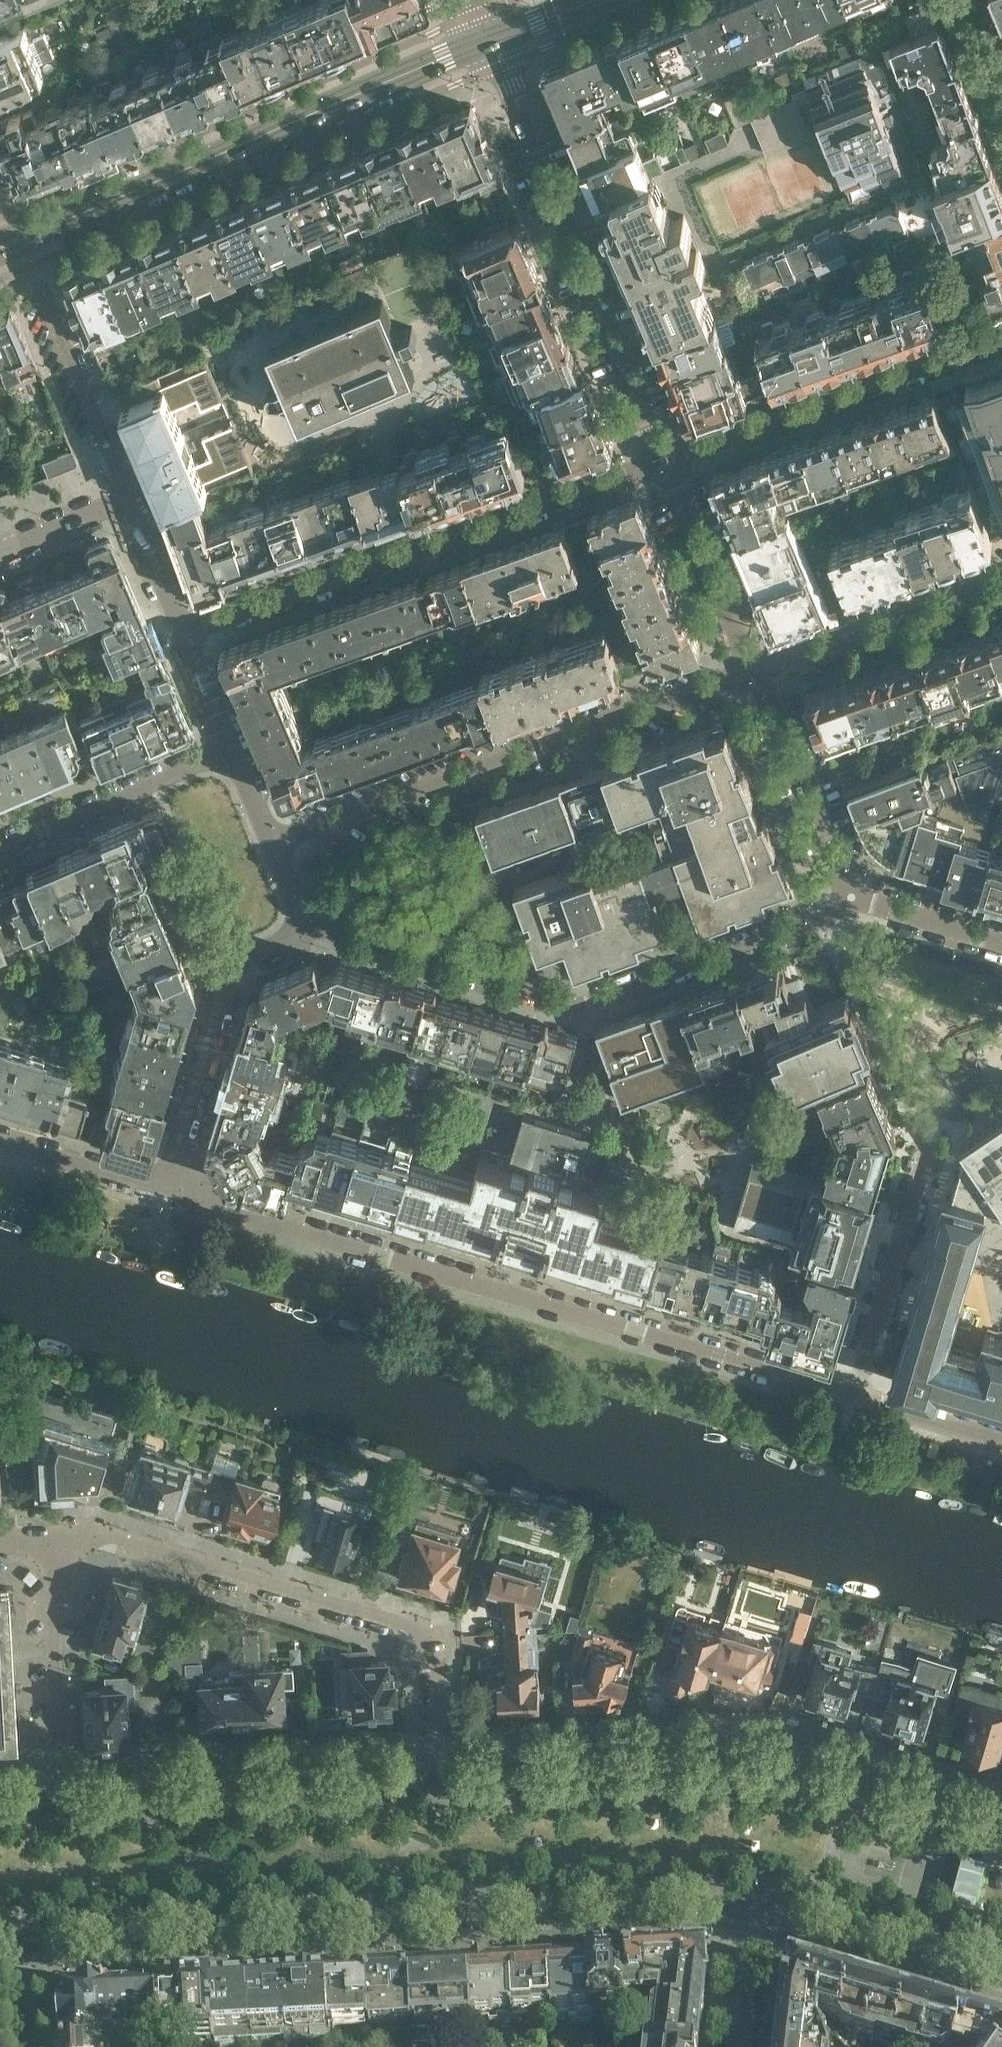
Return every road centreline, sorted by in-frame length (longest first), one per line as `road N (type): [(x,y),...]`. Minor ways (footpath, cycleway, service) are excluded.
road 1 (tertiary): [(20,1939),(705,1903),(758,1907)]
road 2 (residential): [(857,1403),(166,1191)]
road 3 (tertiary): [(1001,1825),(832,1774),(737,1760),(437,1779)]
road 4 (residential): [(310,930),(551,999),(599,1003),(852,899)]
road 5 (residential): [(56,1542),(141,1546),(422,1631),(435,1654),(437,1779)]
road 6 (tertiary): [(16,241),(489,40)]
road 7 (residential): [(183,633),(664,459)]
road 8 (residential): [(273,840),(755,675)]
road 9 (residential): [(664,459),(489,40)]
road 10 (tertiary): [(437,1779),(60,1800)]
road 11 (residential): [(664,459),(1001,338)]
road 12 (residential): [(166,1191),(234,966),(310,930)]
road 13 (residential): [(16,241),(128,497)]
road 14 (residential): [(755,675),(1001,585)]
road 15 (residential): [(56,1542),(60,1800)]
road 16 (residential): [(857,1403),(924,1157)]
road 17 (tertiary): [(758,1907),(1001,1977)]
road 18 (residential): [(0,849),(233,751)]
road 19 (residential): [(852,899),(755,675)]
road 20 (residential): [(755,675),(664,459)]
road 21 (residential): [(166,1191),(0,1141)]
road 22 (residential): [(1001,944),(852,899)]
road 23 (residential): [(1001,1441),(857,1403)]
road 24 (residential): [(128,497),(183,633)]
road 25 (residential): [(738,2046),(758,1907)]
road 26 (residential): [(0,553),(128,497)]
road 27 (residential): [(183,633),(233,751)]

